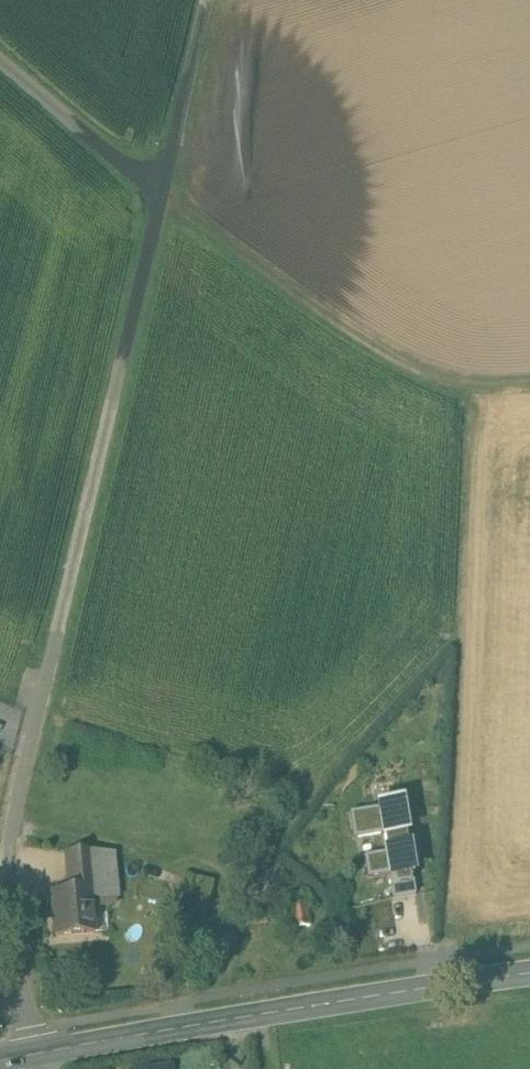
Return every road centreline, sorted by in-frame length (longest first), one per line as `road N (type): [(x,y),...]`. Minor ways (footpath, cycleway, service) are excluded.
road 1 (unclassified): [(37,1055),(14,906),(11,819),(162,198)]
road 2 (secondary): [(529,976),(37,1055)]
road 3 (track): [(529,381),(425,381),(162,198)]
road 4 (unclassified): [(0,57),(162,198)]
road 5 (unclassified): [(162,198),(205,0)]

